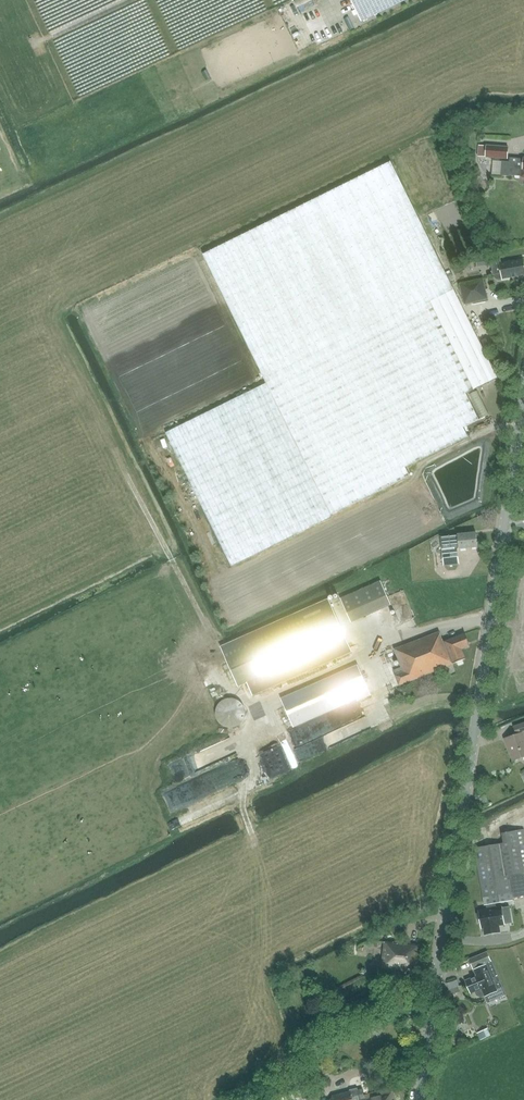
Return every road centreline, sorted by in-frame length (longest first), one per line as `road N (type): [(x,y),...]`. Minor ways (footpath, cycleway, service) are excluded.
road 1 (tertiary): [(424,1099),(523,406)]

